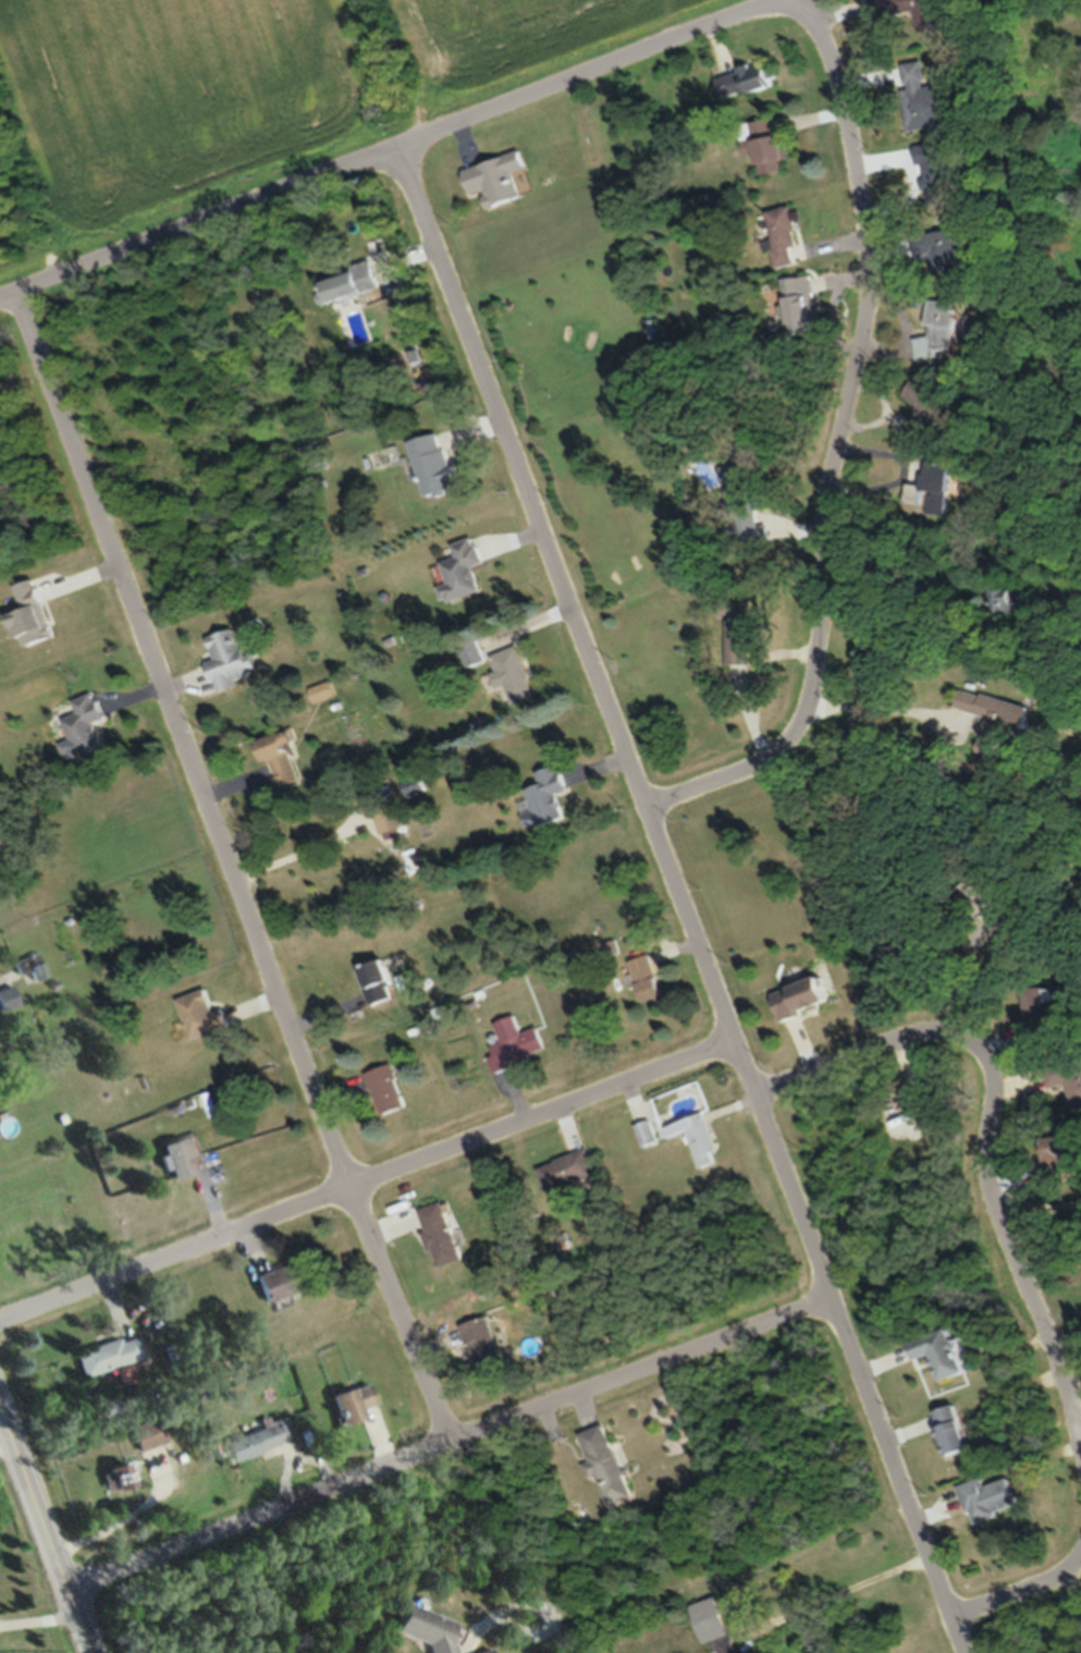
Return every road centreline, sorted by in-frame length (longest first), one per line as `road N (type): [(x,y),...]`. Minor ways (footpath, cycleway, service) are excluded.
road 1 (residential): [(965,1652),(392,140)]
road 2 (residential): [(453,1447),(14,289)]
road 3 (residential): [(646,809),(781,751),(820,653),(826,499),(857,377),(870,280),(837,73),(826,42),(806,20),(778,11)]
road 4 (residential): [(778,11),(392,140),(0,294)]
road 5 (residential): [(835,1302),(65,1594)]
road 6 (residential): [(736,1045),(0,1326)]
road 7 (residential): [(1080,1452),(1059,1366),(988,1183),(994,1100),(985,1063),(958,1039),(923,1036),(758,1100)]
road 8 (secondary): [(88,1652),(0,1420)]
road 9 (residential): [(953,1620),(1008,1605),(1064,1577),(1080,1558)]

